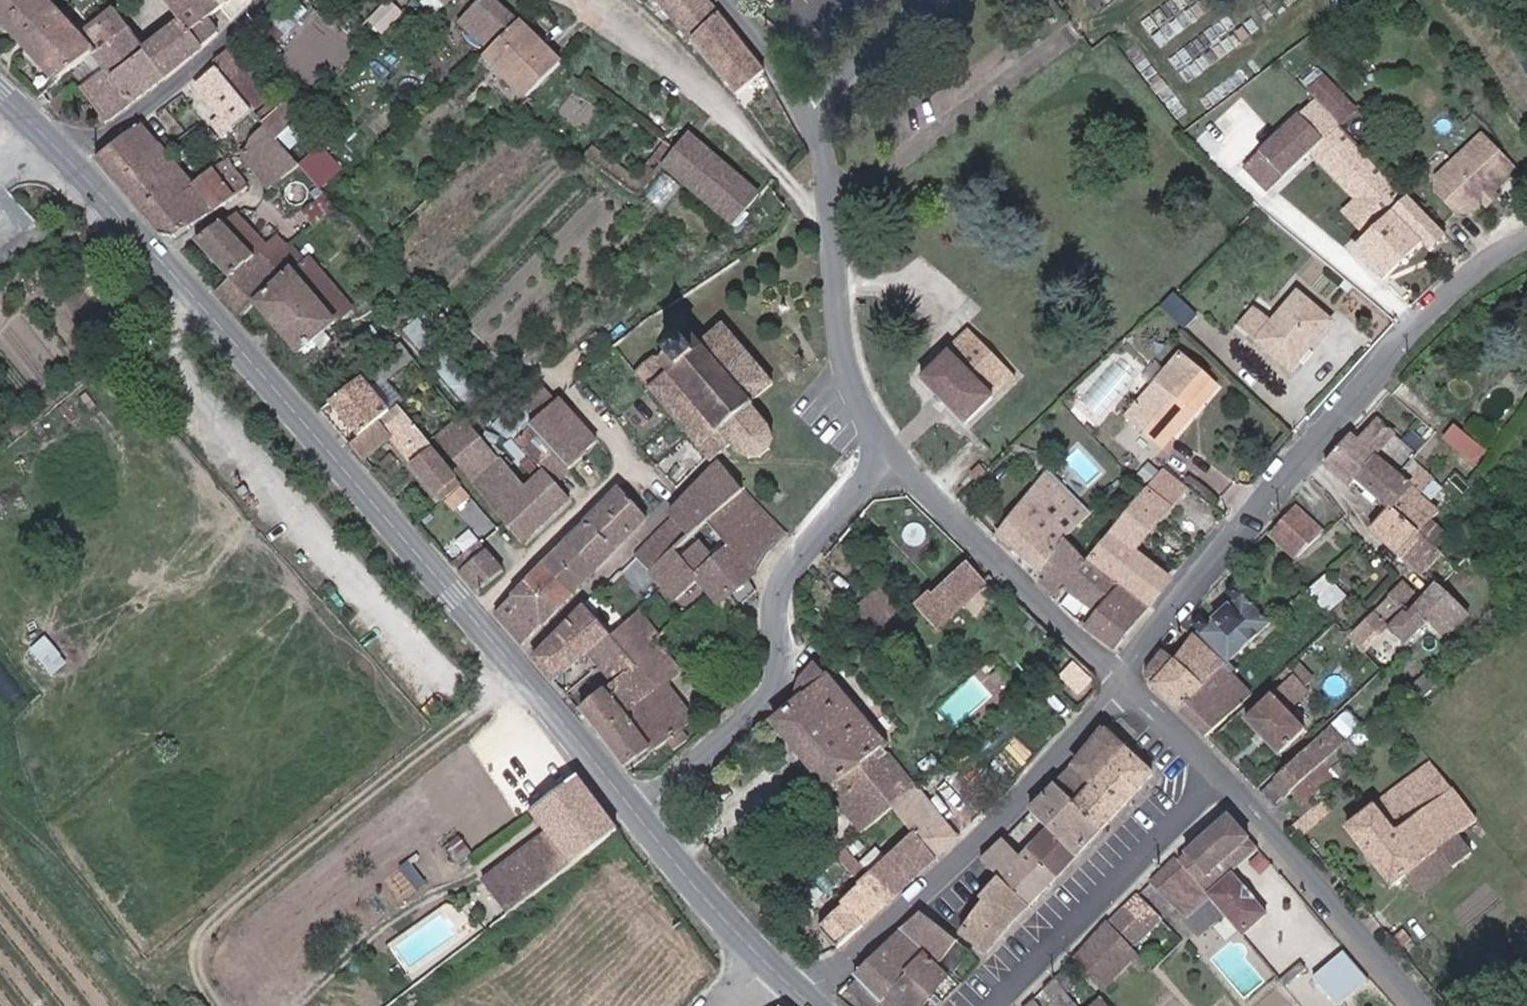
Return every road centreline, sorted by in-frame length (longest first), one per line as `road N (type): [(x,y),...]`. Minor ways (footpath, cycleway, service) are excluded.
road 1 (primary): [(641,808),(60,147)]
road 2 (residential): [(1526,244),(1499,253),(1413,335),(1273,487),(1131,678)]
road 3 (residential): [(734,0),(790,71),(826,148),(847,342),(862,401),(899,465)]
road 4 (residential): [(641,808),(771,698),(784,676),(780,599),(788,578),(899,465)]
road 5 (residential): [(1131,678),(1013,805),(807,994)]
road 6 (residential): [(996,1005),(1227,770)]
road 7 (residential): [(899,465),(1131,678)]
road 8 (residential): [(1227,770),(1427,1005)]
road 9 (residential): [(60,147),(108,139),(272,0)]
road 10 (primary): [(771,959),(641,808)]
road 11 (residential): [(1131,678),(1227,770)]

